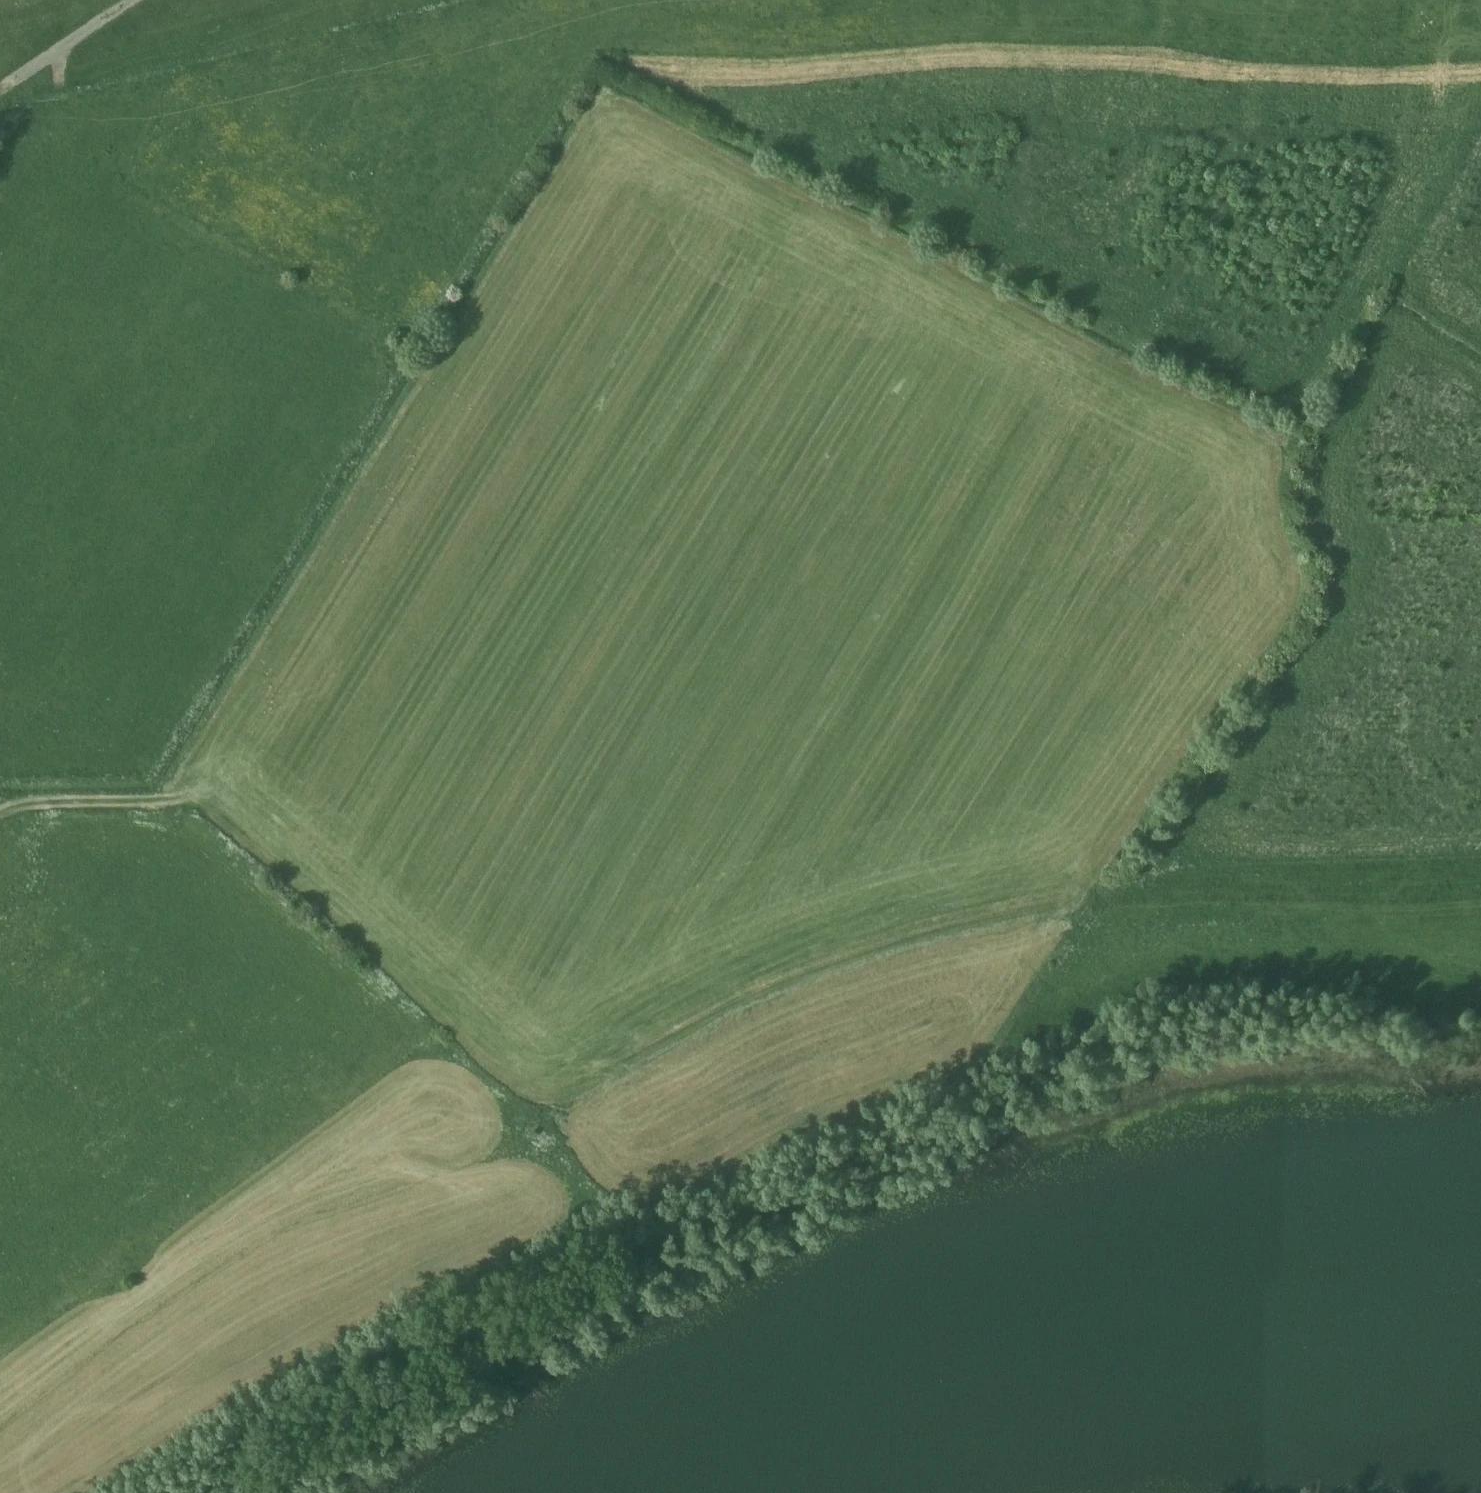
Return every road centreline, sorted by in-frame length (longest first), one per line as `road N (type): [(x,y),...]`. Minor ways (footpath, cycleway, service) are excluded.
road 1 (track): [(0,811),(25,802),(199,801)]
road 2 (track): [(132,0),(7,81)]

